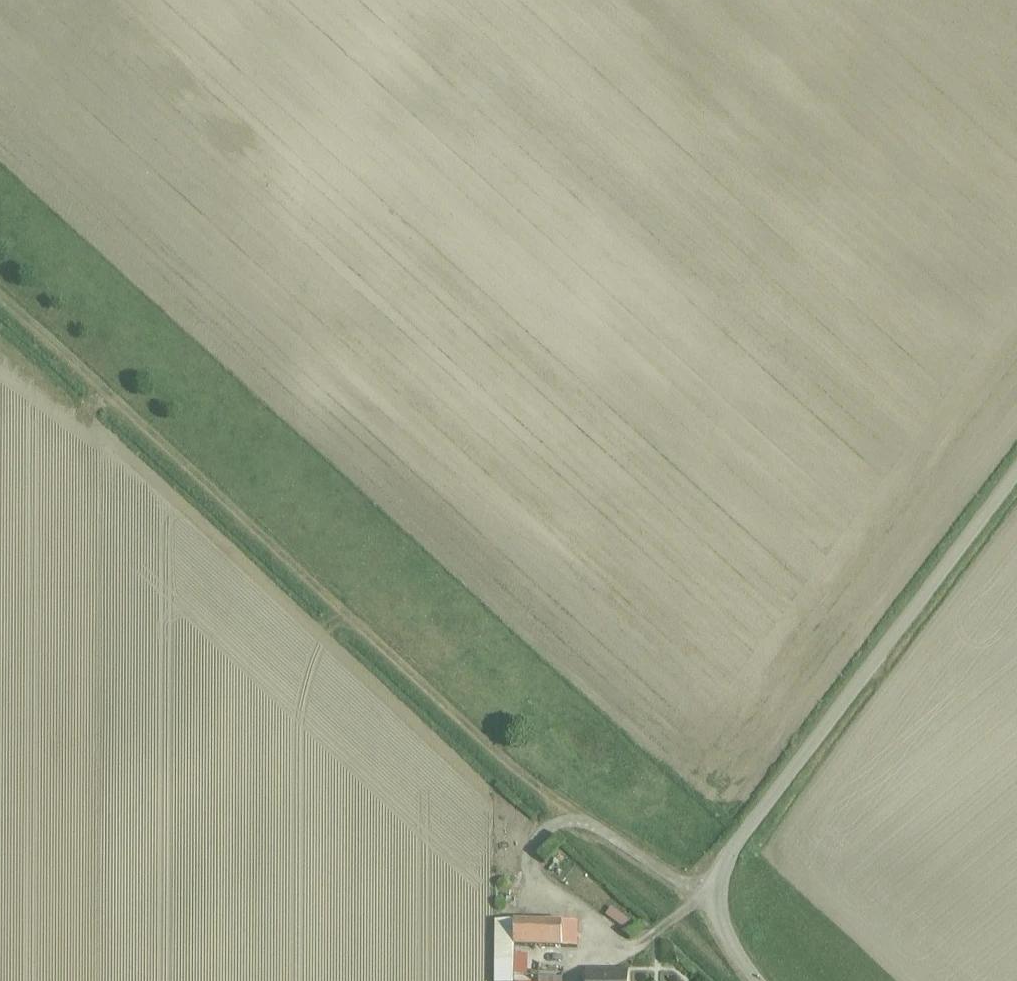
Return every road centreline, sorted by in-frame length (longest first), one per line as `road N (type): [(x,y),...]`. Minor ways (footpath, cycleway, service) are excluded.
road 1 (track): [(0,313),(472,740),(680,889),(715,899)]
road 2 (unclassified): [(753,980),(724,934),(715,899),(725,869),(1016,477)]

